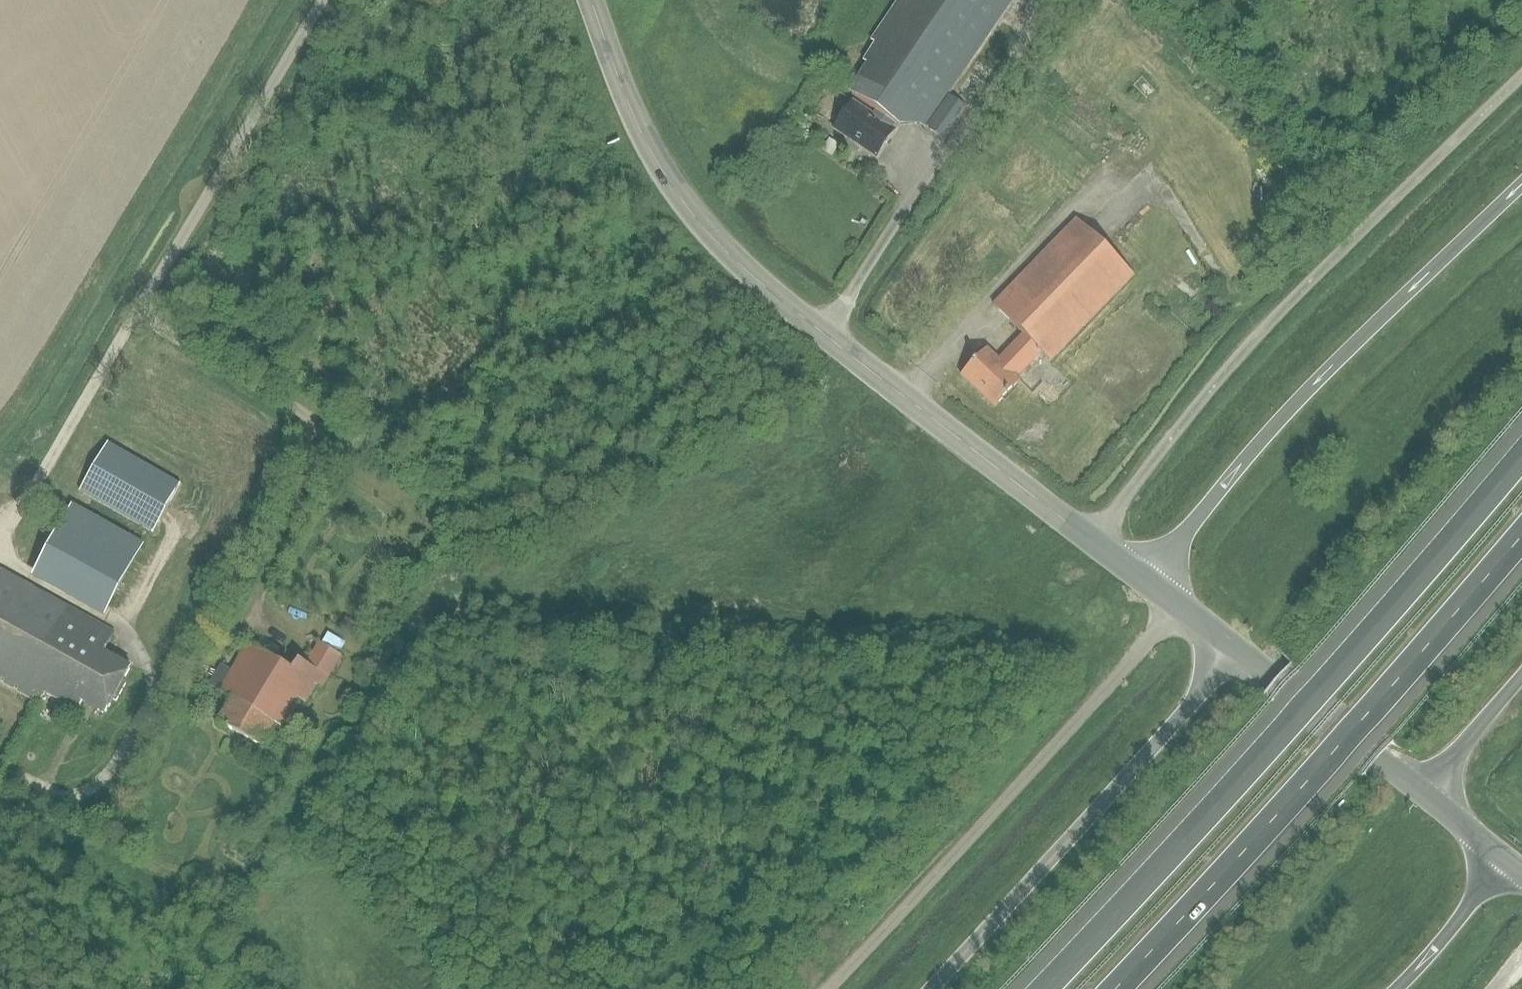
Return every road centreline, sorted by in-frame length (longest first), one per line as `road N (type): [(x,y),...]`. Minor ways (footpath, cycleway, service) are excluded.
road 1 (tertiary): [(1092,542),(691,229),(655,175),(589,0)]
road 2 (motorway): [(1521,447),(1225,781),(1025,988)]
road 3 (unclassified): [(1092,542),(1202,400),(1301,292),(1521,76)]
road 4 (motorway): [(1114,988),(1282,815),(1521,533)]
road 5 (motorway): [(1521,187),(1288,410),(1145,581)]
road 6 (unclassified): [(830,988),(1180,608)]
road 7 (track): [(0,436),(20,417),(273,0)]
road 8 (motorway): [(1236,650),(929,988)]
road 9 (unclassified): [(242,632),(313,486),(317,451),(307,417),(138,314)]
road 10 (unclassified): [(138,314),(323,0)]
road 11 (unclassified): [(0,540),(138,314)]
road 12 (secondary): [(1427,796),(1236,650)]
road 13 (motorway): [(1398,988),(1506,859)]
road 14 (motorway): [(1427,796),(1521,670)]

